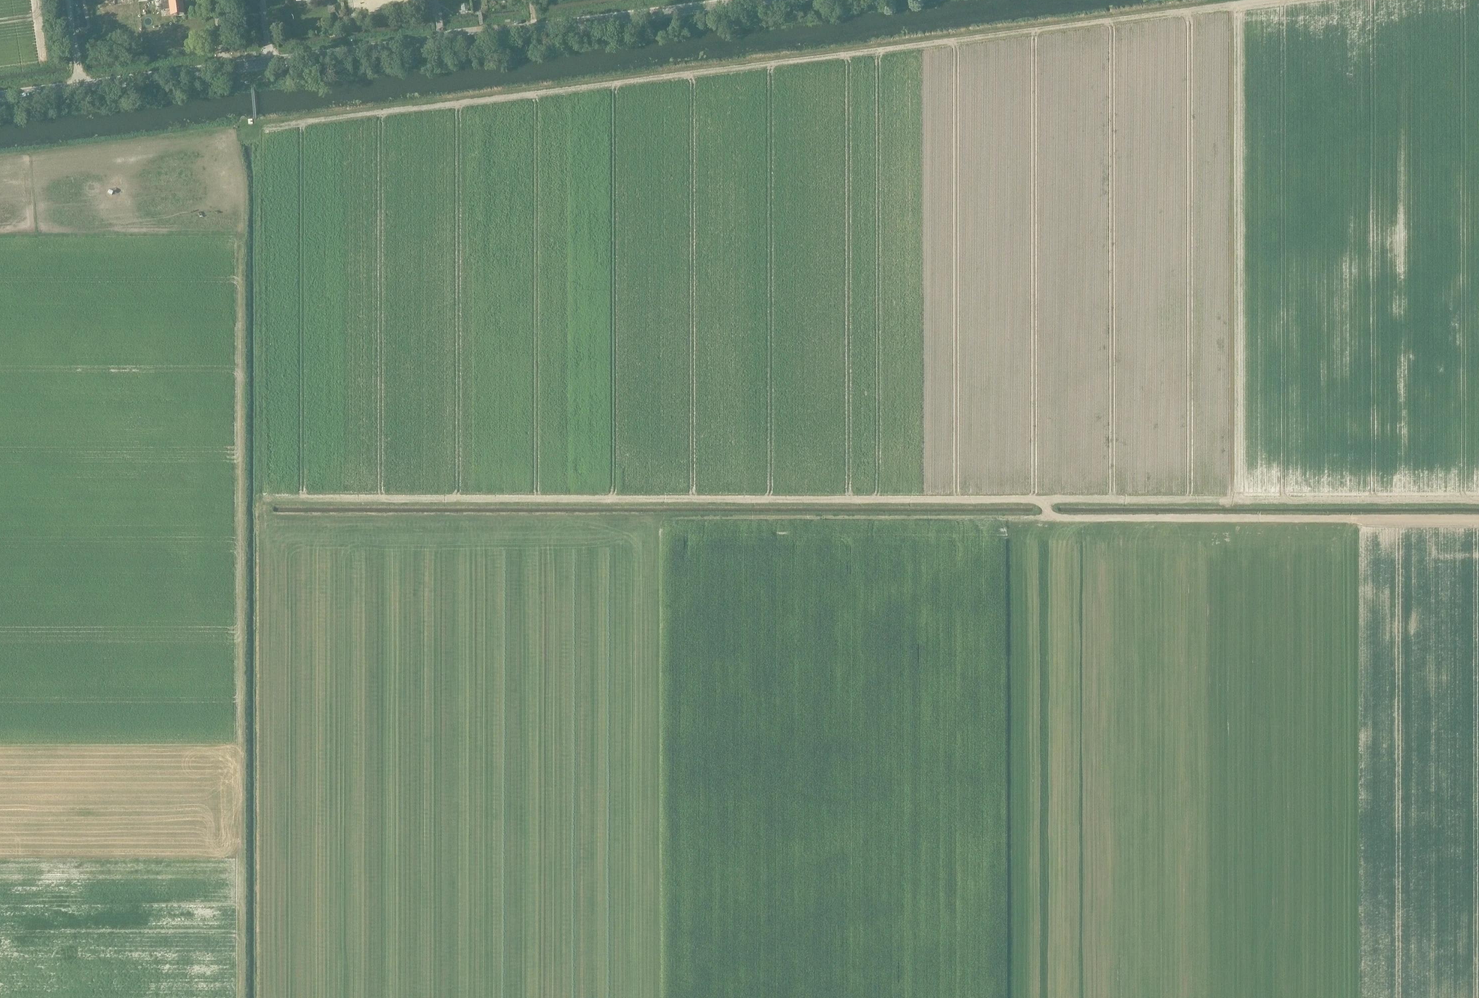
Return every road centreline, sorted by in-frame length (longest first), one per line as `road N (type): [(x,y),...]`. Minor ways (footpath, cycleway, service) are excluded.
road 1 (unclassified): [(0,97),(760,0)]

